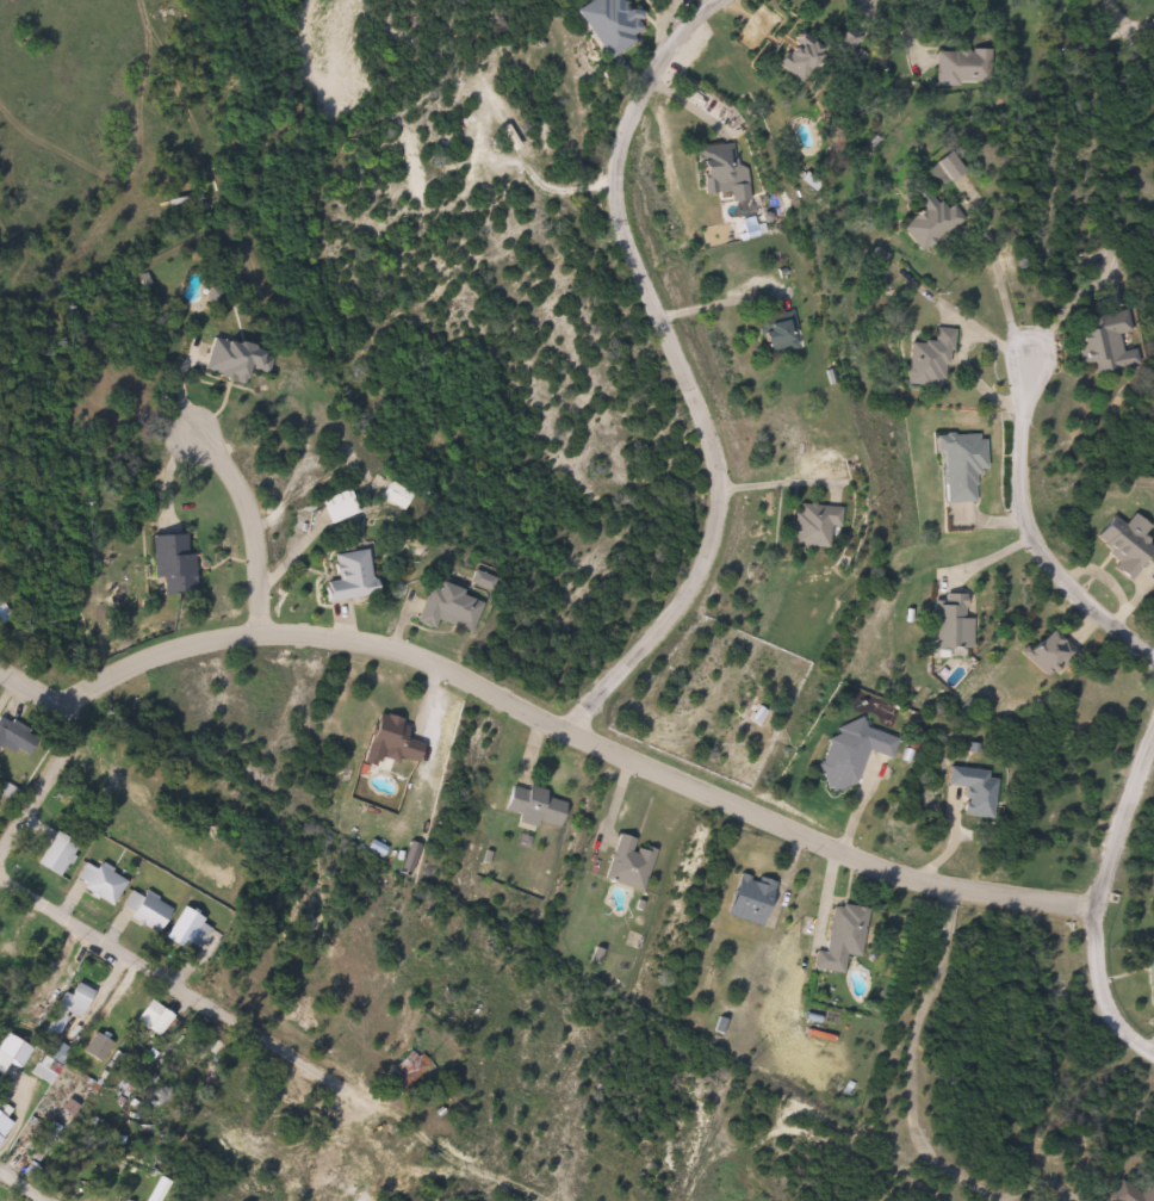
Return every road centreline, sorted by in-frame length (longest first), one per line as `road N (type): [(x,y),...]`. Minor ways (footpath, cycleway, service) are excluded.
road 1 (residential): [(76,718),(104,688),(190,651),(261,637),(360,643),(900,874),(964,894),(1092,912)]
road 2 (residential): [(570,730),(685,600),(719,527),(713,451),(619,224),(615,185),(622,138),(646,81),(683,33),(727,0)]
road 3 (residential): [(365,1104),(0,882)]
road 4 (residential): [(1153,660),(1078,599),(1030,534),(1019,494),(1018,395),(1035,352)]
road 5 (residential): [(261,637),(250,532),(235,483),(199,439)]
road 6 (residential): [(1153,737),(1092,912)]
road 7 (residential): [(1092,912),(1104,1005),(1118,1030),(1153,1061)]
road 8 (residential): [(0,856),(76,718)]

